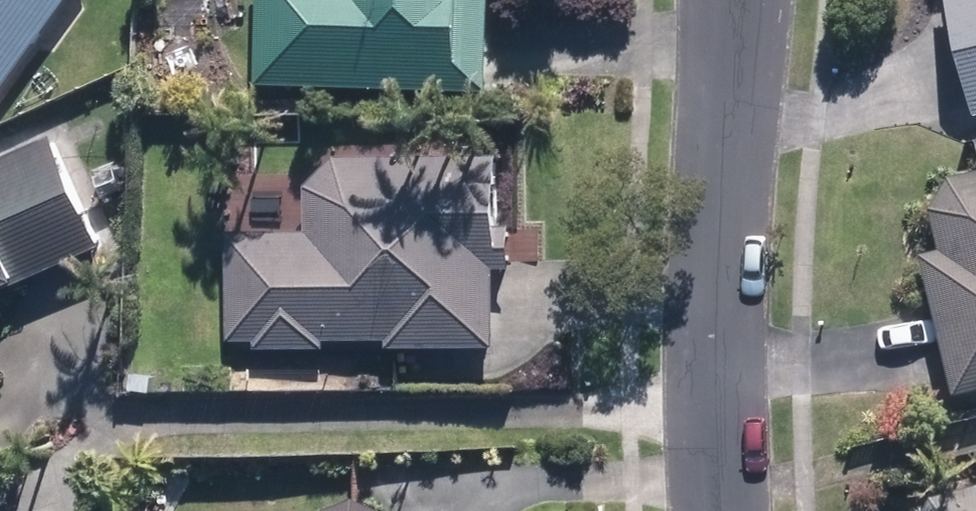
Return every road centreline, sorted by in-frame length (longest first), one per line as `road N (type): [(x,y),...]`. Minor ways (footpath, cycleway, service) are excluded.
road 1 (residential): [(715,510),(718,124),(727,0)]

